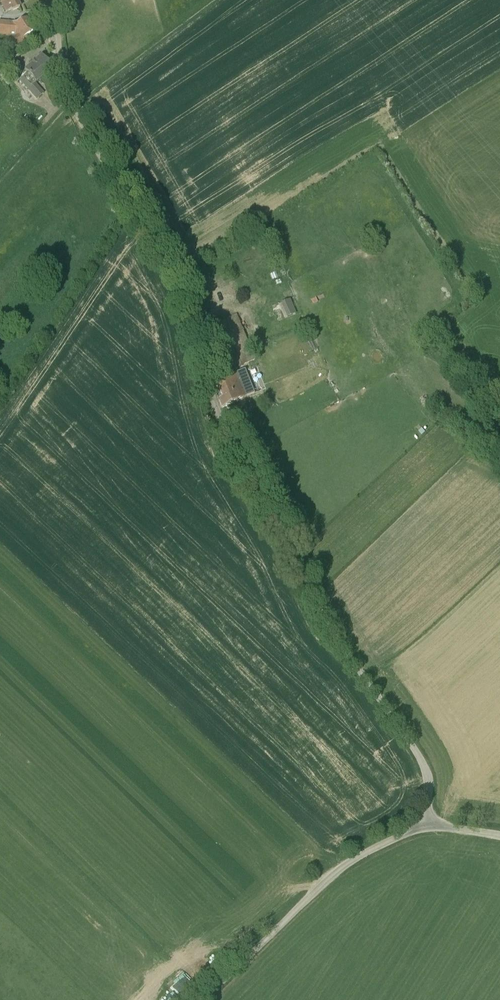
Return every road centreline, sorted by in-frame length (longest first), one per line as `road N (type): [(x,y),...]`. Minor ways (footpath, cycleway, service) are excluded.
road 1 (unclassified): [(423,824),(425,767),(314,599),(223,427),(190,313),(75,109),(58,55),(55,0)]
road 2 (unclassified): [(202,999),(333,874),(423,824)]

